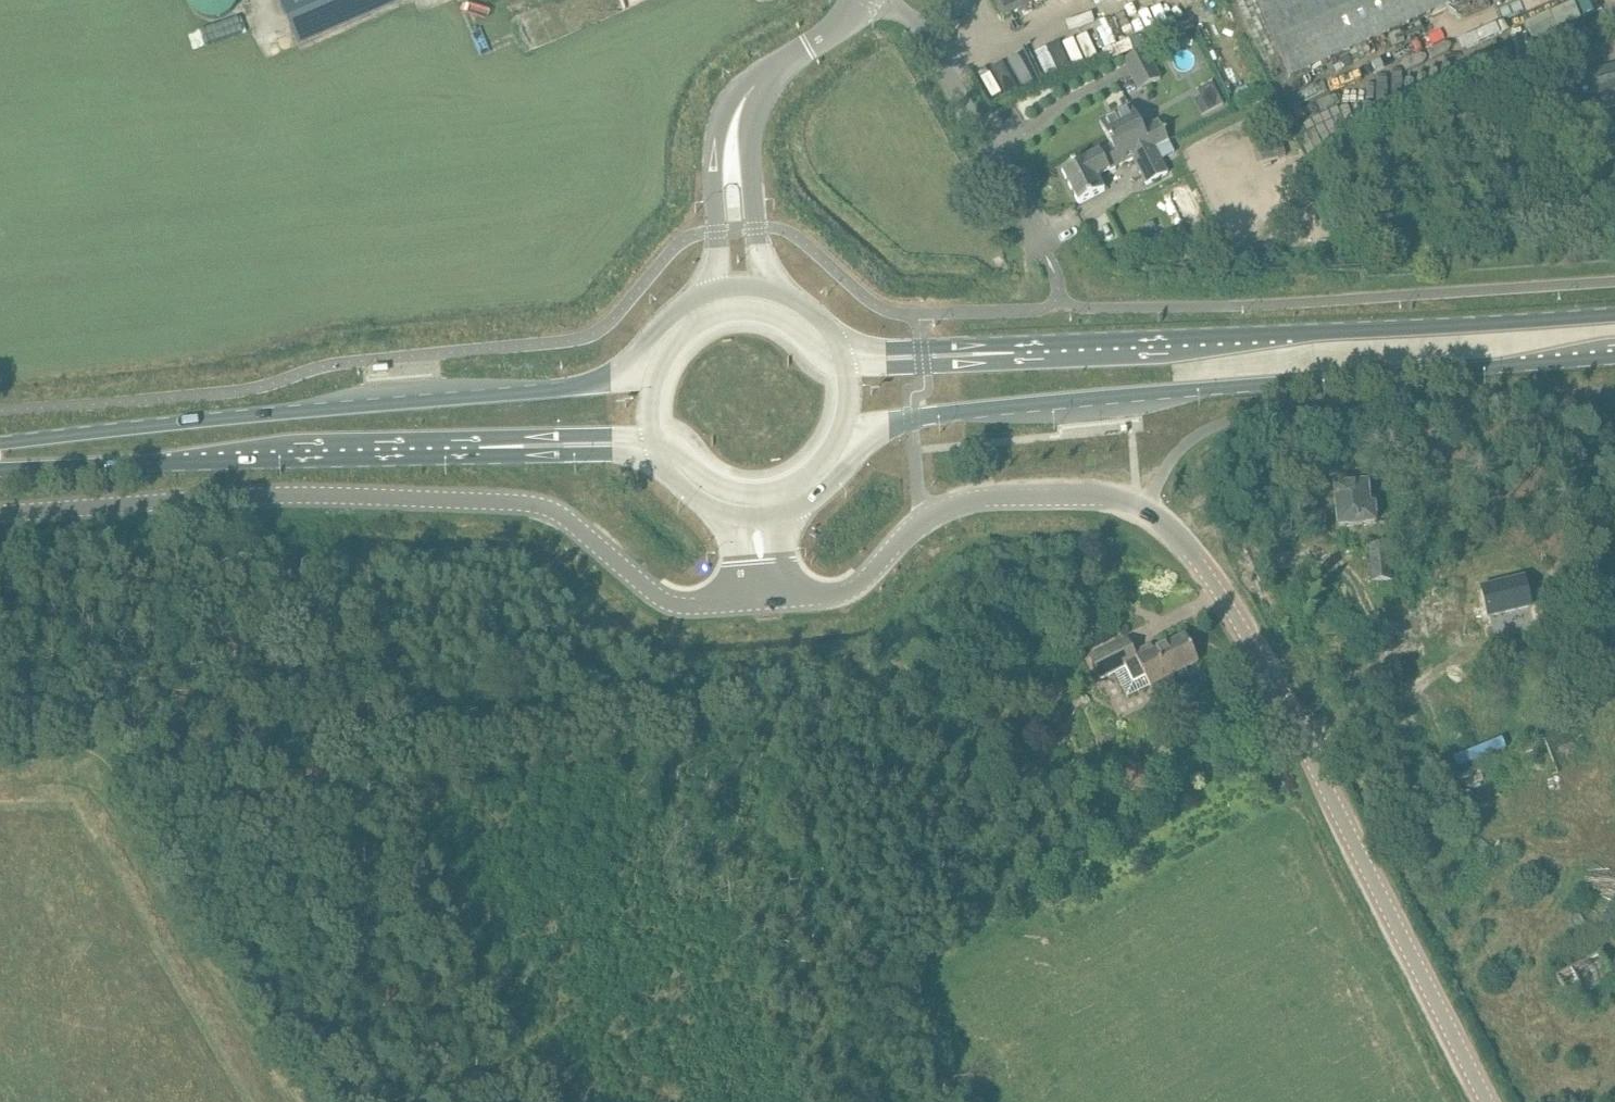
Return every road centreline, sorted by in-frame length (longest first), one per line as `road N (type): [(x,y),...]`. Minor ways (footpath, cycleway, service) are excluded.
road 1 (unclassified): [(1486,1101),(1261,662),(1178,534),(1146,508),(1119,499),(983,497),(929,515)]
road 2 (primary): [(782,513),(838,480),(876,428),(912,418),(1102,394),(1614,357)]
road 3 (unclassified): [(0,513),(320,494),(523,502),(555,510),(678,604),(761,602)]
road 4 (primary): [(712,294),(663,323),(631,370),(614,381),(0,448)]
road 5 (primary): [(1614,313),(1032,350)]
road 6 (primary): [(0,466),(474,447)]
road 7 (unclassified): [(1046,255),(928,39),(907,12),(881,0)]
road 8 (unclassified): [(761,602),(850,590),(929,515)]
road 9 (primary): [(1032,350),(836,344)]
road 10 (primary): [(474,447),(503,457),(627,453),(662,460)]
road 11 (primary): [(1032,350),(1013,361),(846,366)]
road 12 (unclassified): [(864,0),(756,85),(735,131)]
road 13 (primary): [(474,447),(504,436),(654,437)]
road 14 (unclassified): [(735,131),(715,183),(712,294)]
road 15 (unclassified): [(774,293),(735,131)]
road 16 (primary): [(846,366),(826,362),(777,319),(711,318)]
road 17 (primary): [(654,437),(723,485),(787,485)]
road 18 (primary): [(787,485),(814,470),(839,441),(850,404),(846,366)]
road 19 (primary): [(711,318),(672,346),(658,366),(649,413),(654,437)]

